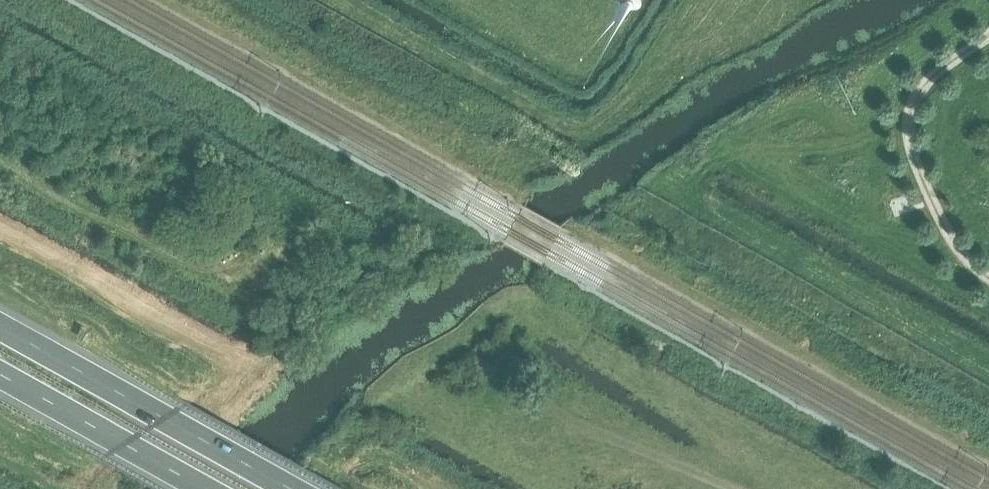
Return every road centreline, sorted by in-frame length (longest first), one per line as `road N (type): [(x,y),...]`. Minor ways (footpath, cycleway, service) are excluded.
road 1 (trunk): [(292,488),(0,325)]
road 2 (track): [(988,276),(939,214),(909,131),(924,87),(988,36)]
road 3 (track): [(254,272),(175,253),(0,158)]
road 4 (trunk): [(0,373),(207,488)]
road 5 (track): [(739,488),(568,422)]

